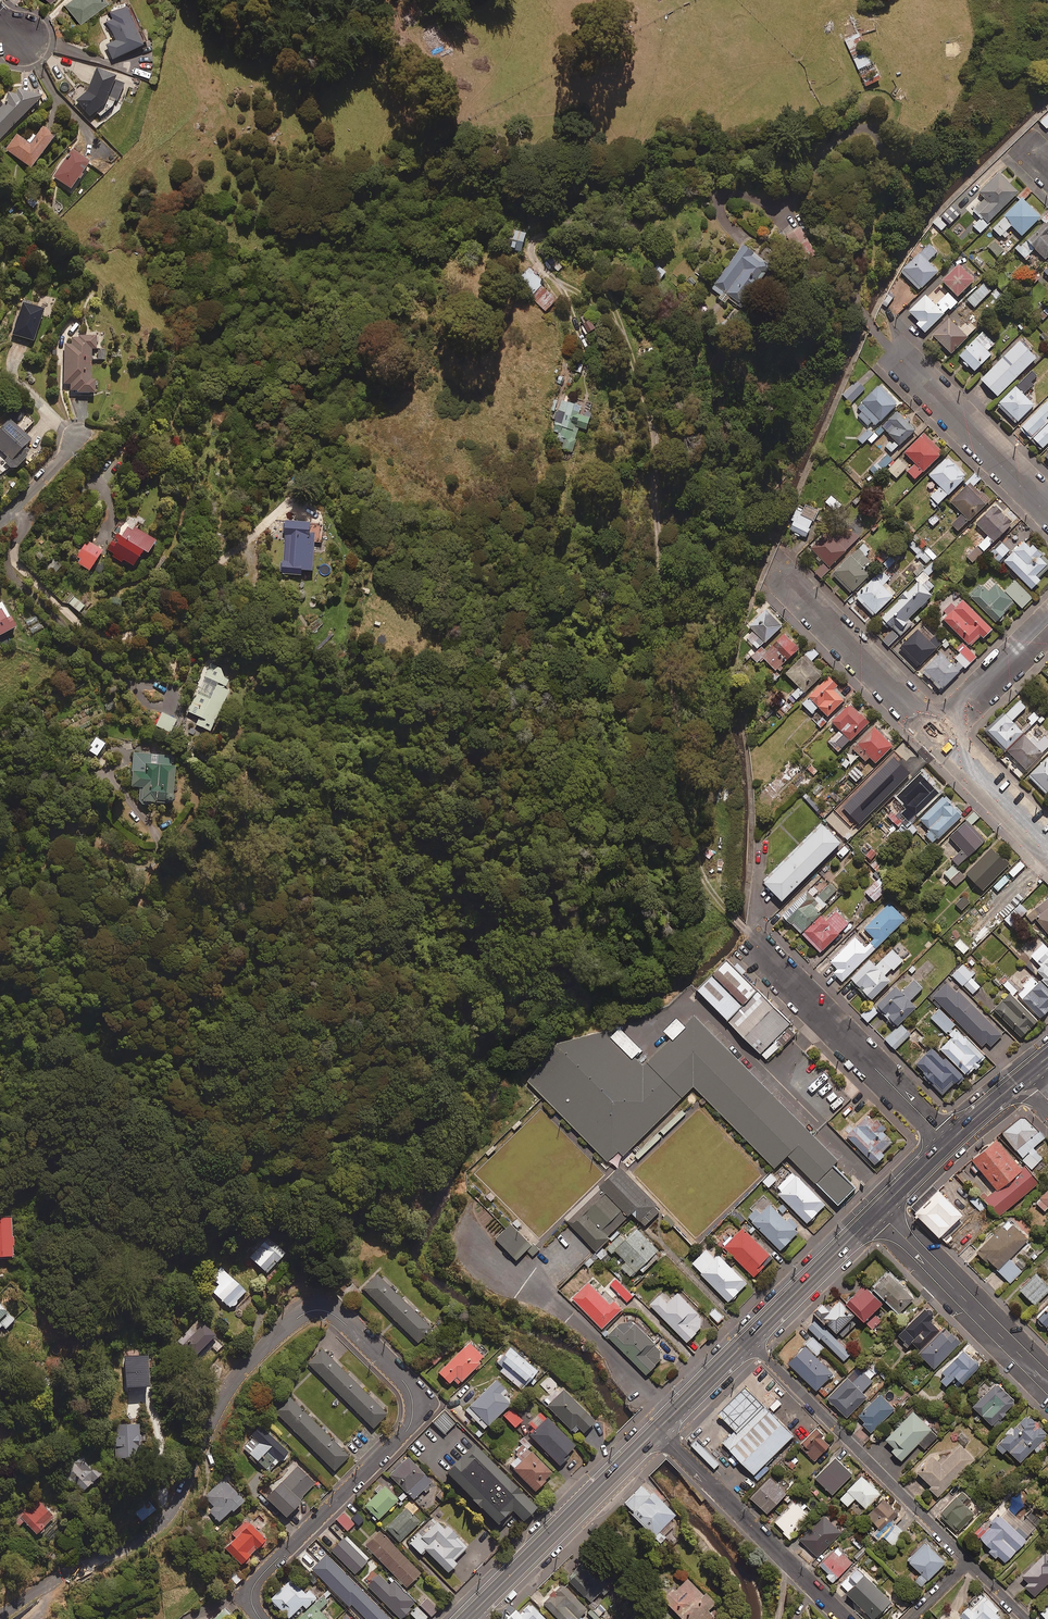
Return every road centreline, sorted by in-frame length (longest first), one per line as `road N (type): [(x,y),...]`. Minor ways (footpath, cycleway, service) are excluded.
road 1 (residential): [(262,1618),(244,1601),(247,1589),(417,1416),(416,1391),(345,1318),(325,1308),(294,1320),(237,1376),(158,1527),(0,1616)]
road 2 (residential): [(967,1563),(748,1339)]
road 3 (residential): [(948,1142),(754,947)]
road 4 (residential): [(843,1618),(657,1430)]
road 5 (residential): [(878,327),(1047,506)]
road 6 (residential): [(1047,1384),(878,1212)]
road 7 (residential): [(774,570),(938,736)]
road 8 (secondary): [(466,1618),(629,1458)]
road 9 (secondary): [(878,1212),(748,1339)]
road 10 (residential): [(938,736),(1047,626)]
road 11 (residential): [(938,736),(1047,841)]
road 12 (secondary): [(748,1339),(657,1430)]

